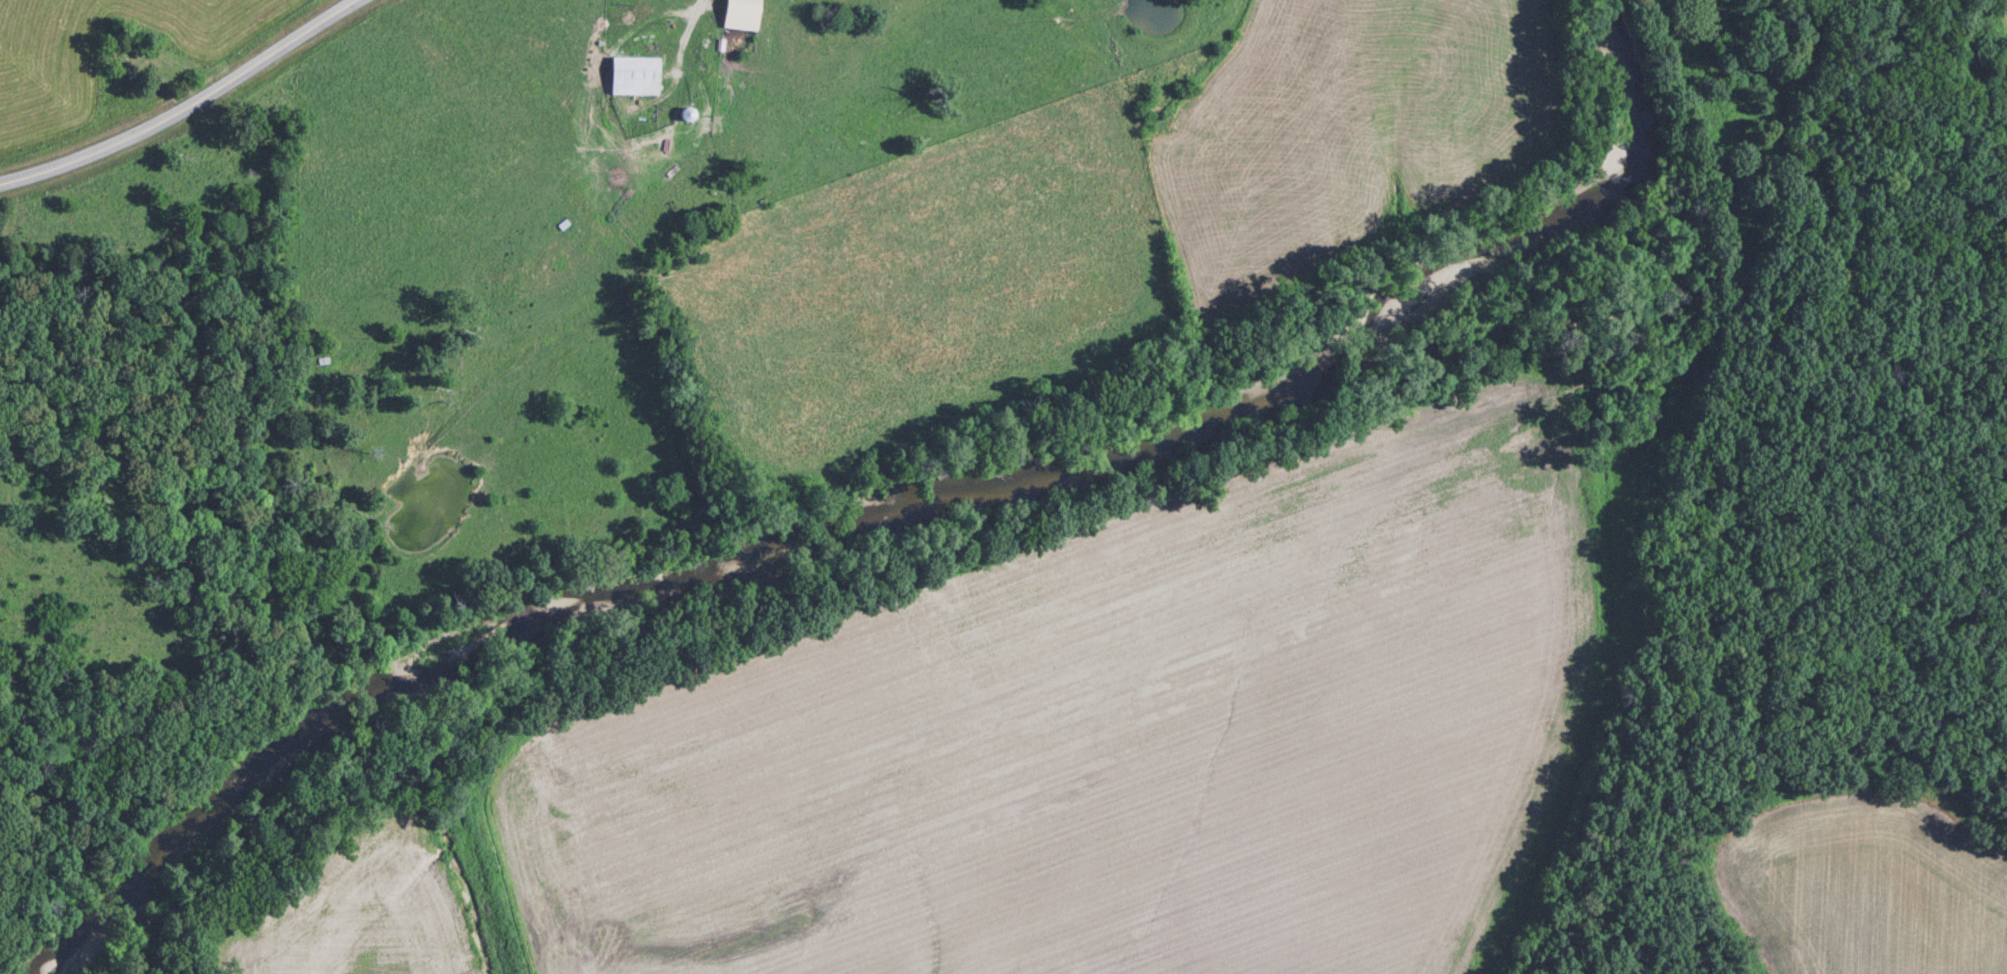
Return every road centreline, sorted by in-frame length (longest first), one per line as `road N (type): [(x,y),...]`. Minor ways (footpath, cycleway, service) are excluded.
road 1 (tertiary): [(364,0),(122,147),(0,185)]

